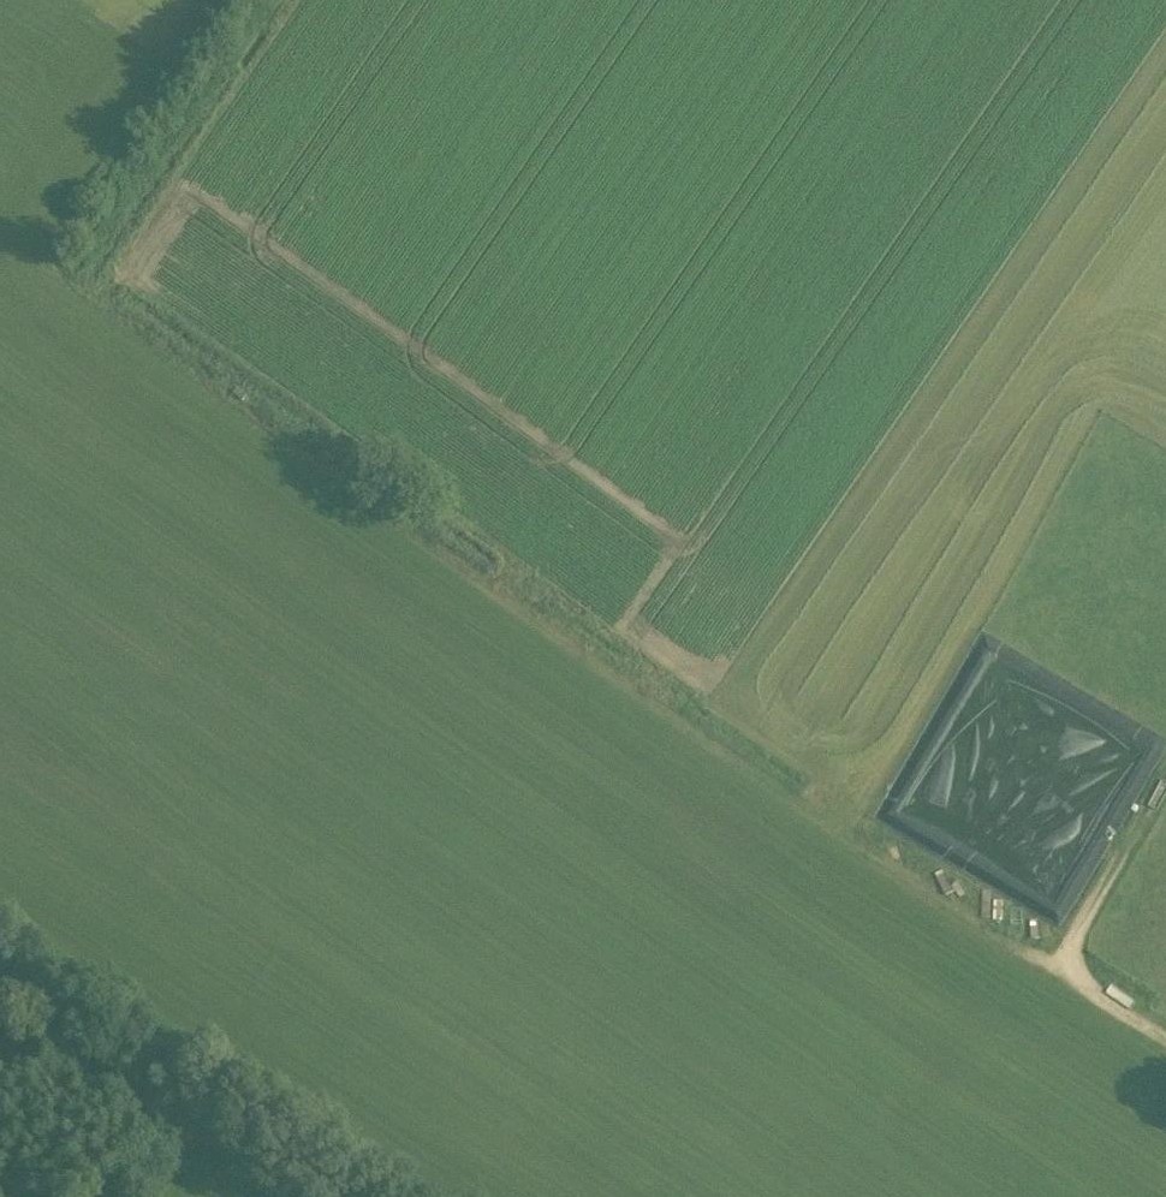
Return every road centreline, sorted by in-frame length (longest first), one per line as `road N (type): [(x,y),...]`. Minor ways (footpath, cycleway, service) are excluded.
road 1 (track): [(78,292),(844,833),(1165,1043)]

